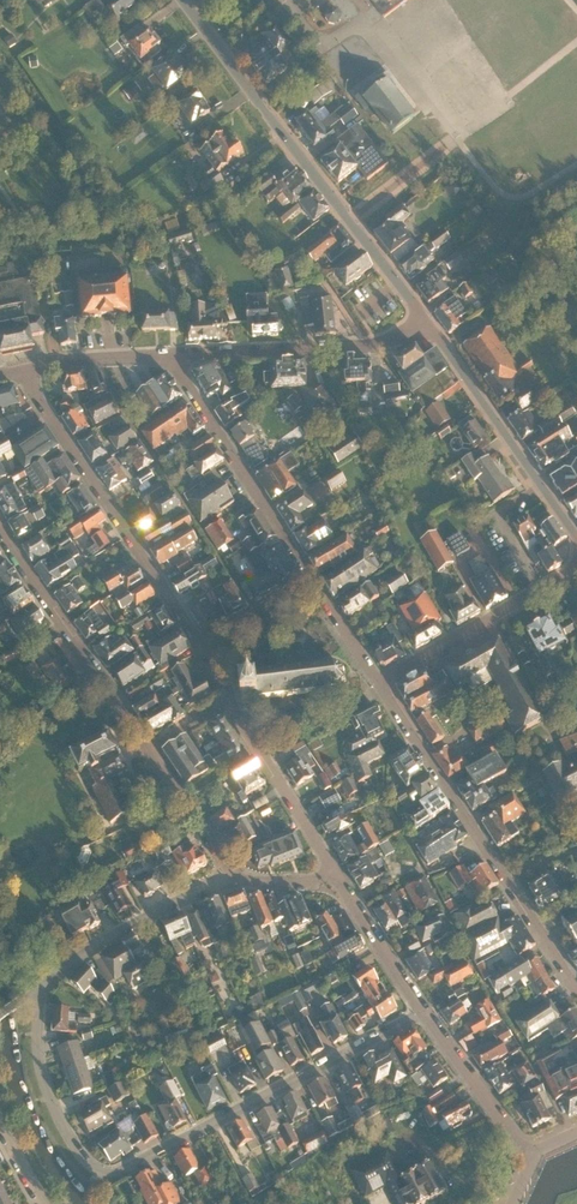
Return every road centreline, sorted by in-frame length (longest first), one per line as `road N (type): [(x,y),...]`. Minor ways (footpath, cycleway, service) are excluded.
road 1 (residential): [(425,1012),(111,1174),(95,1169),(66,1134),(45,1086),(38,1043),(43,987)]
road 2 (tertiary): [(426,321),(186,0)]
road 3 (residential): [(231,703),(21,371)]
road 4 (residential): [(378,682),(169,356)]
road 5 (residential): [(576,991),(378,682)]
road 6 (residential): [(151,750),(0,529)]
road 7 (tertiary): [(169,356),(394,343),(426,321)]
road 8 (residential): [(378,682),(576,567)]
road 9 (residential): [(233,874),(95,947),(43,987)]
road 10 (unclassified): [(538,483),(426,321)]
road 11 (residential): [(333,871),(231,703)]
road 12 (residential): [(531,1160),(425,1012)]
road 13 (residential): [(425,1012),(333,871)]
road 14 (tertiary): [(21,371),(169,356)]
road 15 (residential): [(233,874),(151,750)]

